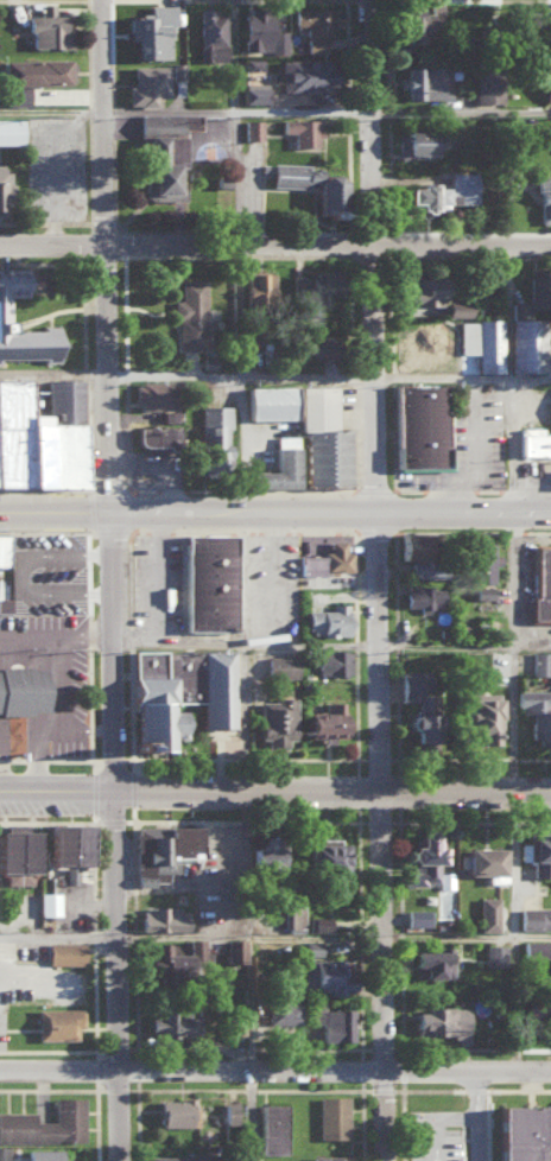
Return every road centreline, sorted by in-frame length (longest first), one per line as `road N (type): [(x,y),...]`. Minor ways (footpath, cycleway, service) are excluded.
road 1 (residential): [(127,789),(114,0)]
road 2 (residential): [(388,789),(382,0)]
road 3 (residential): [(0,788),(550,790)]
road 4 (residential): [(550,1074),(0,1073)]
road 5 (residential): [(122,1160),(127,789)]
road 6 (residential): [(391,1160),(388,789)]
road 7 (primary): [(217,510),(550,510)]
road 8 (residential): [(550,246),(252,246)]
road 9 (residential): [(252,246),(0,246)]
road 10 (primary): [(0,511),(120,510)]

